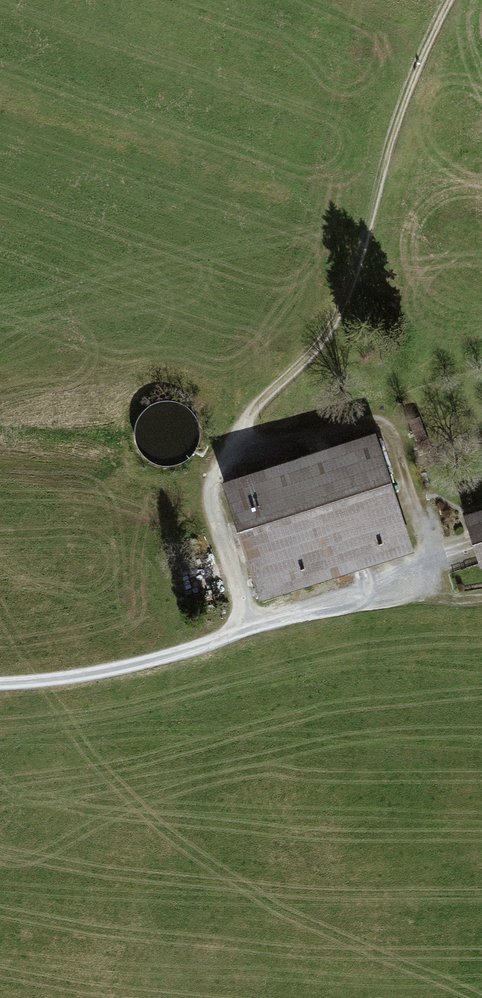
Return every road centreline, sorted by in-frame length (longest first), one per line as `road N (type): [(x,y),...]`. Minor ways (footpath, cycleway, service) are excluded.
road 1 (track): [(448,0),(398,116),(348,293),(311,354),(259,402),(216,466),(210,486),(238,628)]
road 2 (track): [(0,678),(169,655),(238,628),(394,599),(481,599)]
road 3 (track): [(216,466),(379,423),(389,433),(439,603)]

